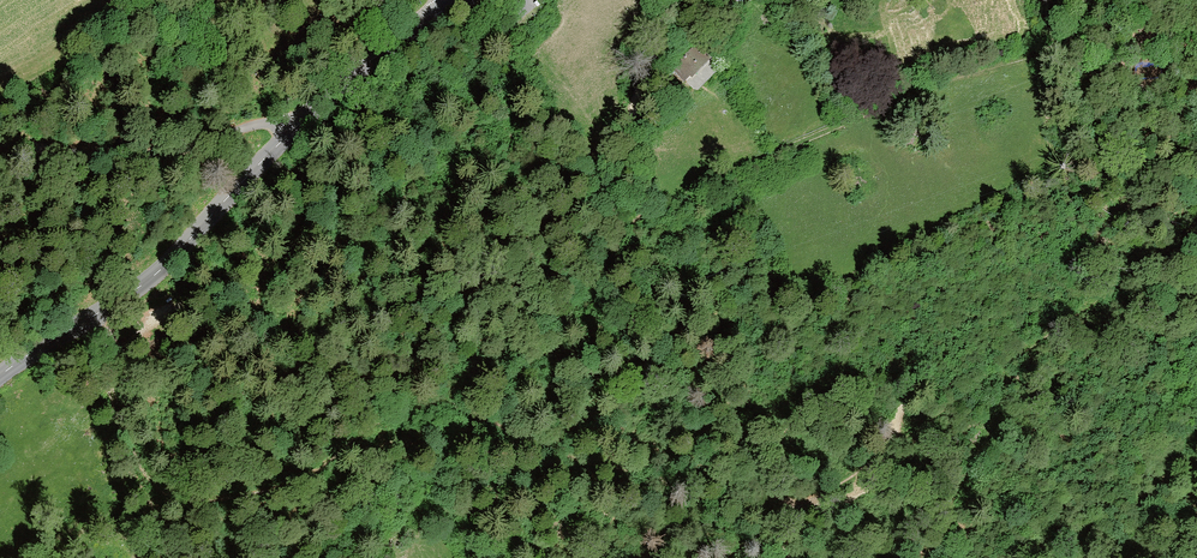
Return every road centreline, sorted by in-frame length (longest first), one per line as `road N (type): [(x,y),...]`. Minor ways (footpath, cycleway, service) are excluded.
road 1 (track): [(83,322),(125,427),(164,474),(212,485),(459,411),(501,416),(561,458),(654,477),(705,497),(804,503),(1196,225)]
road 2 (track): [(612,218),(649,215),(935,81),(1059,53)]
road 3 (tertiary): [(0,375),(161,271),(298,127)]
road 4 (unclassified): [(0,145),(109,159),(255,124),(298,127)]
road 5 (track): [(682,0),(633,102),(612,218)]
road 6 (tertiary): [(298,127),(455,6)]
road 7 (track): [(1196,161),(1158,167),(1141,154),(1159,122),(1196,93)]
road 8 (track): [(1196,42),(1059,53)]

